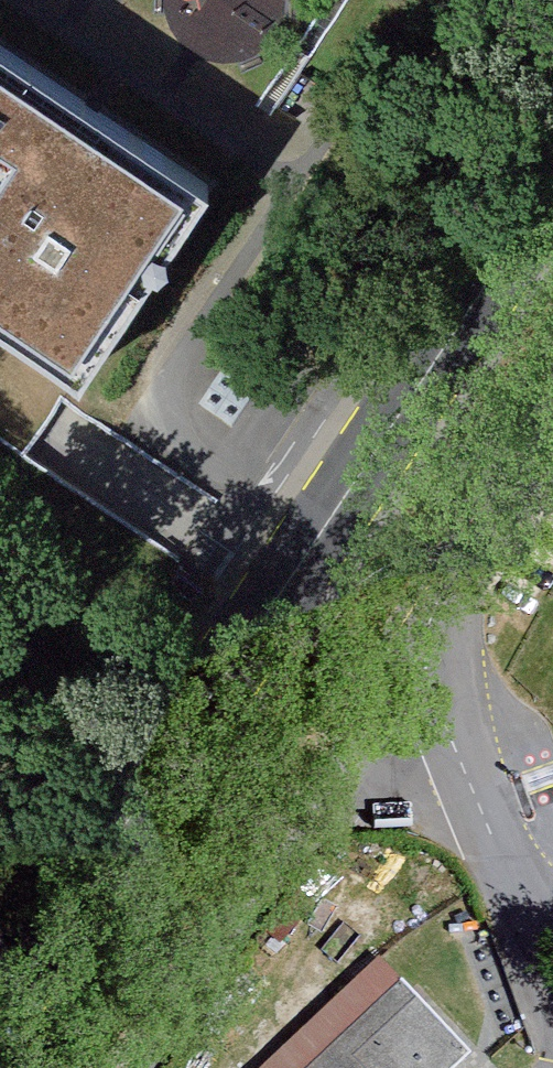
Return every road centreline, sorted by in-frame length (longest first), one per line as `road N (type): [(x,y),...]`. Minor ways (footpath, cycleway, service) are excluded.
road 1 (primary): [(0,997),(552,185)]
road 2 (residential): [(552,450),(430,618),(421,657),(552,975)]

